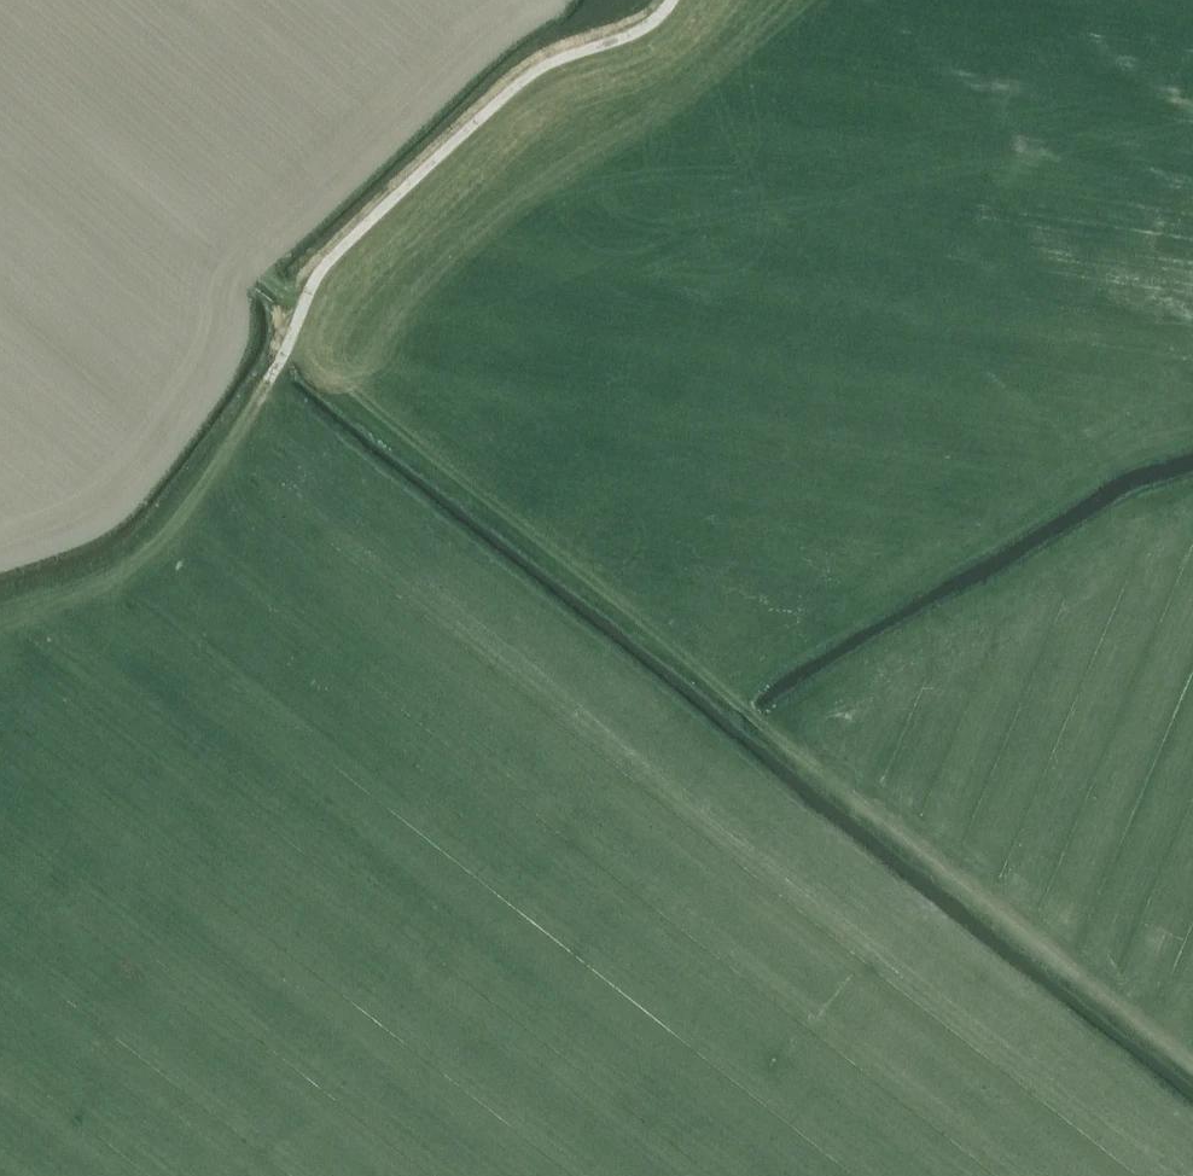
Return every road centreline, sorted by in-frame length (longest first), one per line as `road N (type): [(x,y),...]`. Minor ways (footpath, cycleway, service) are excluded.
road 1 (track): [(271,377),(321,271),(519,84),(544,65),(652,24),(673,0)]

